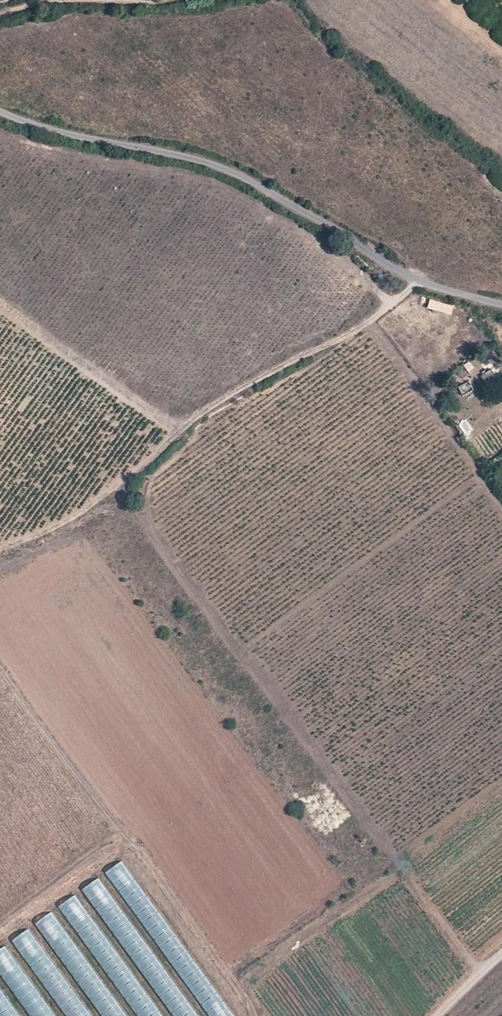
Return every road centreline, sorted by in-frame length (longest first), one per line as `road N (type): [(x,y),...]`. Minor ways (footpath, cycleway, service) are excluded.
road 1 (unclassified): [(501,303),(427,284),(240,173),(0,112)]
road 2 (track): [(181,0),(62,1),(0,13)]

